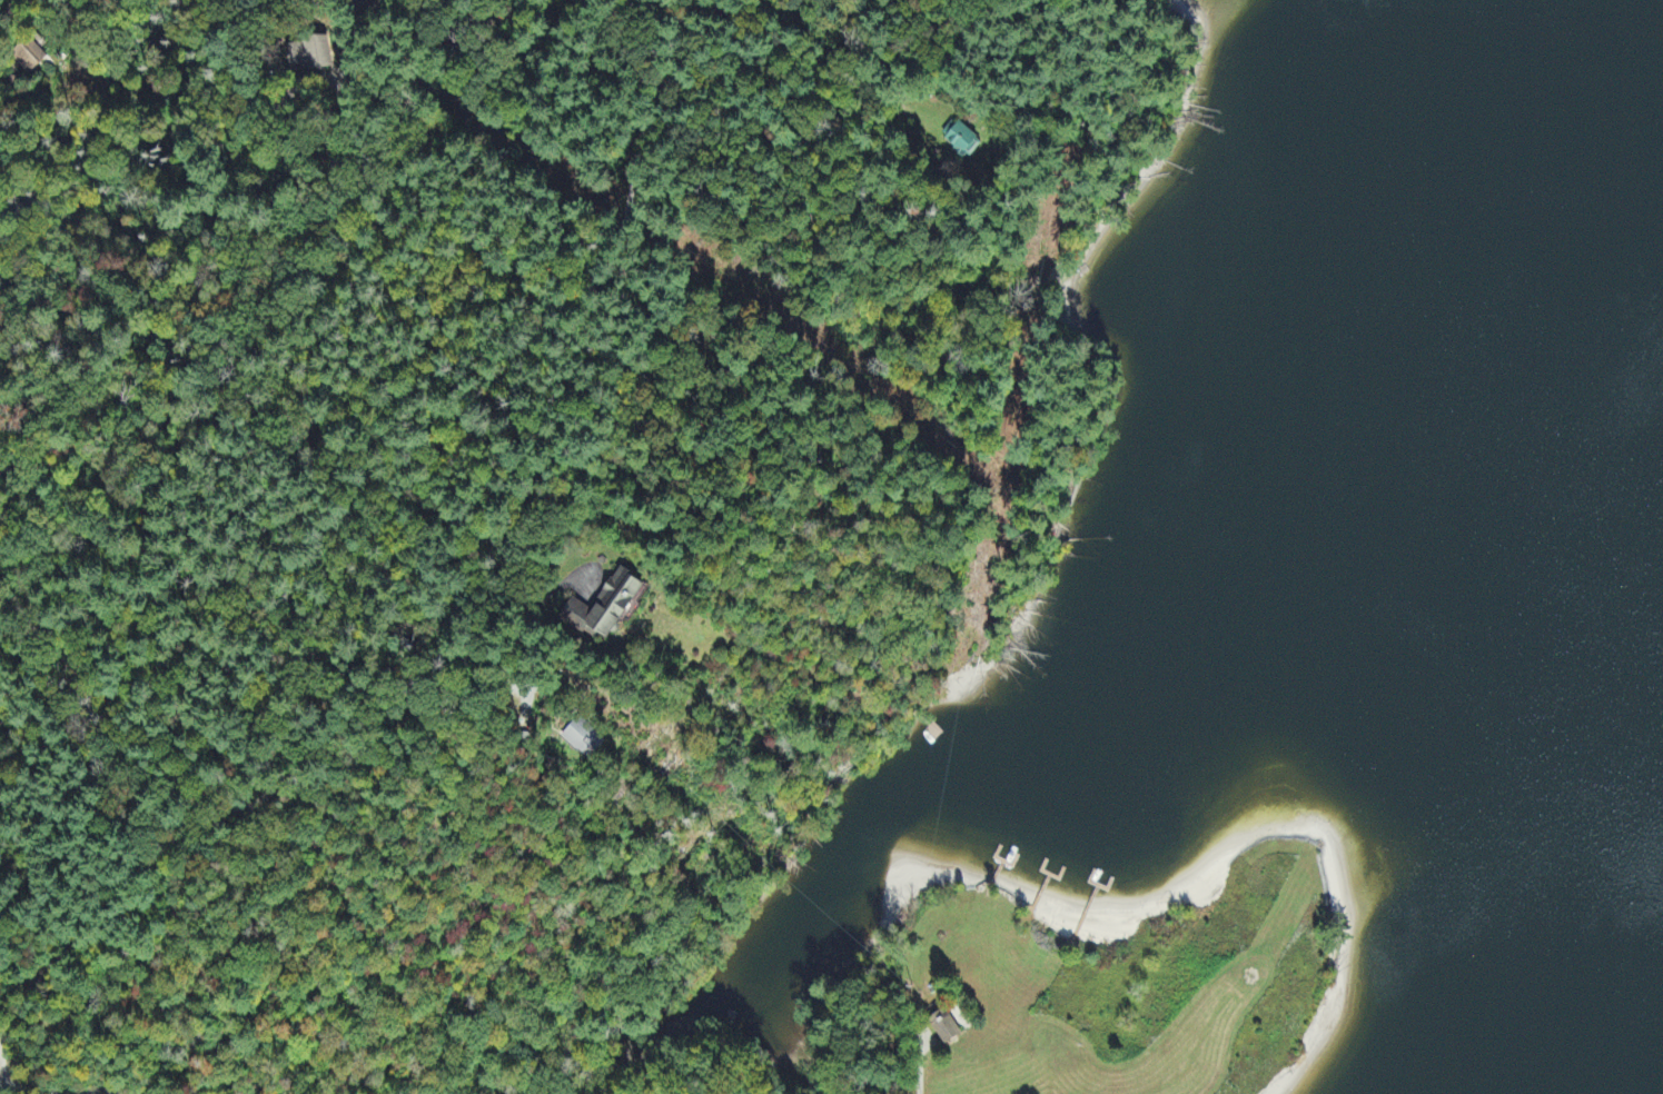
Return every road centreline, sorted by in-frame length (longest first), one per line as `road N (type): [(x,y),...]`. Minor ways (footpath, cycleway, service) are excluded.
road 1 (residential): [(0,1048),(36,981),(192,827),(311,656),(386,595),(516,359),(301,573),(172,606),(150,557),(165,501),(290,310),(385,248),(366,152),(307,127),(144,0)]
road 2 (residential): [(516,359),(555,328),(605,266),(630,213),(643,151),(669,96),(664,0)]

